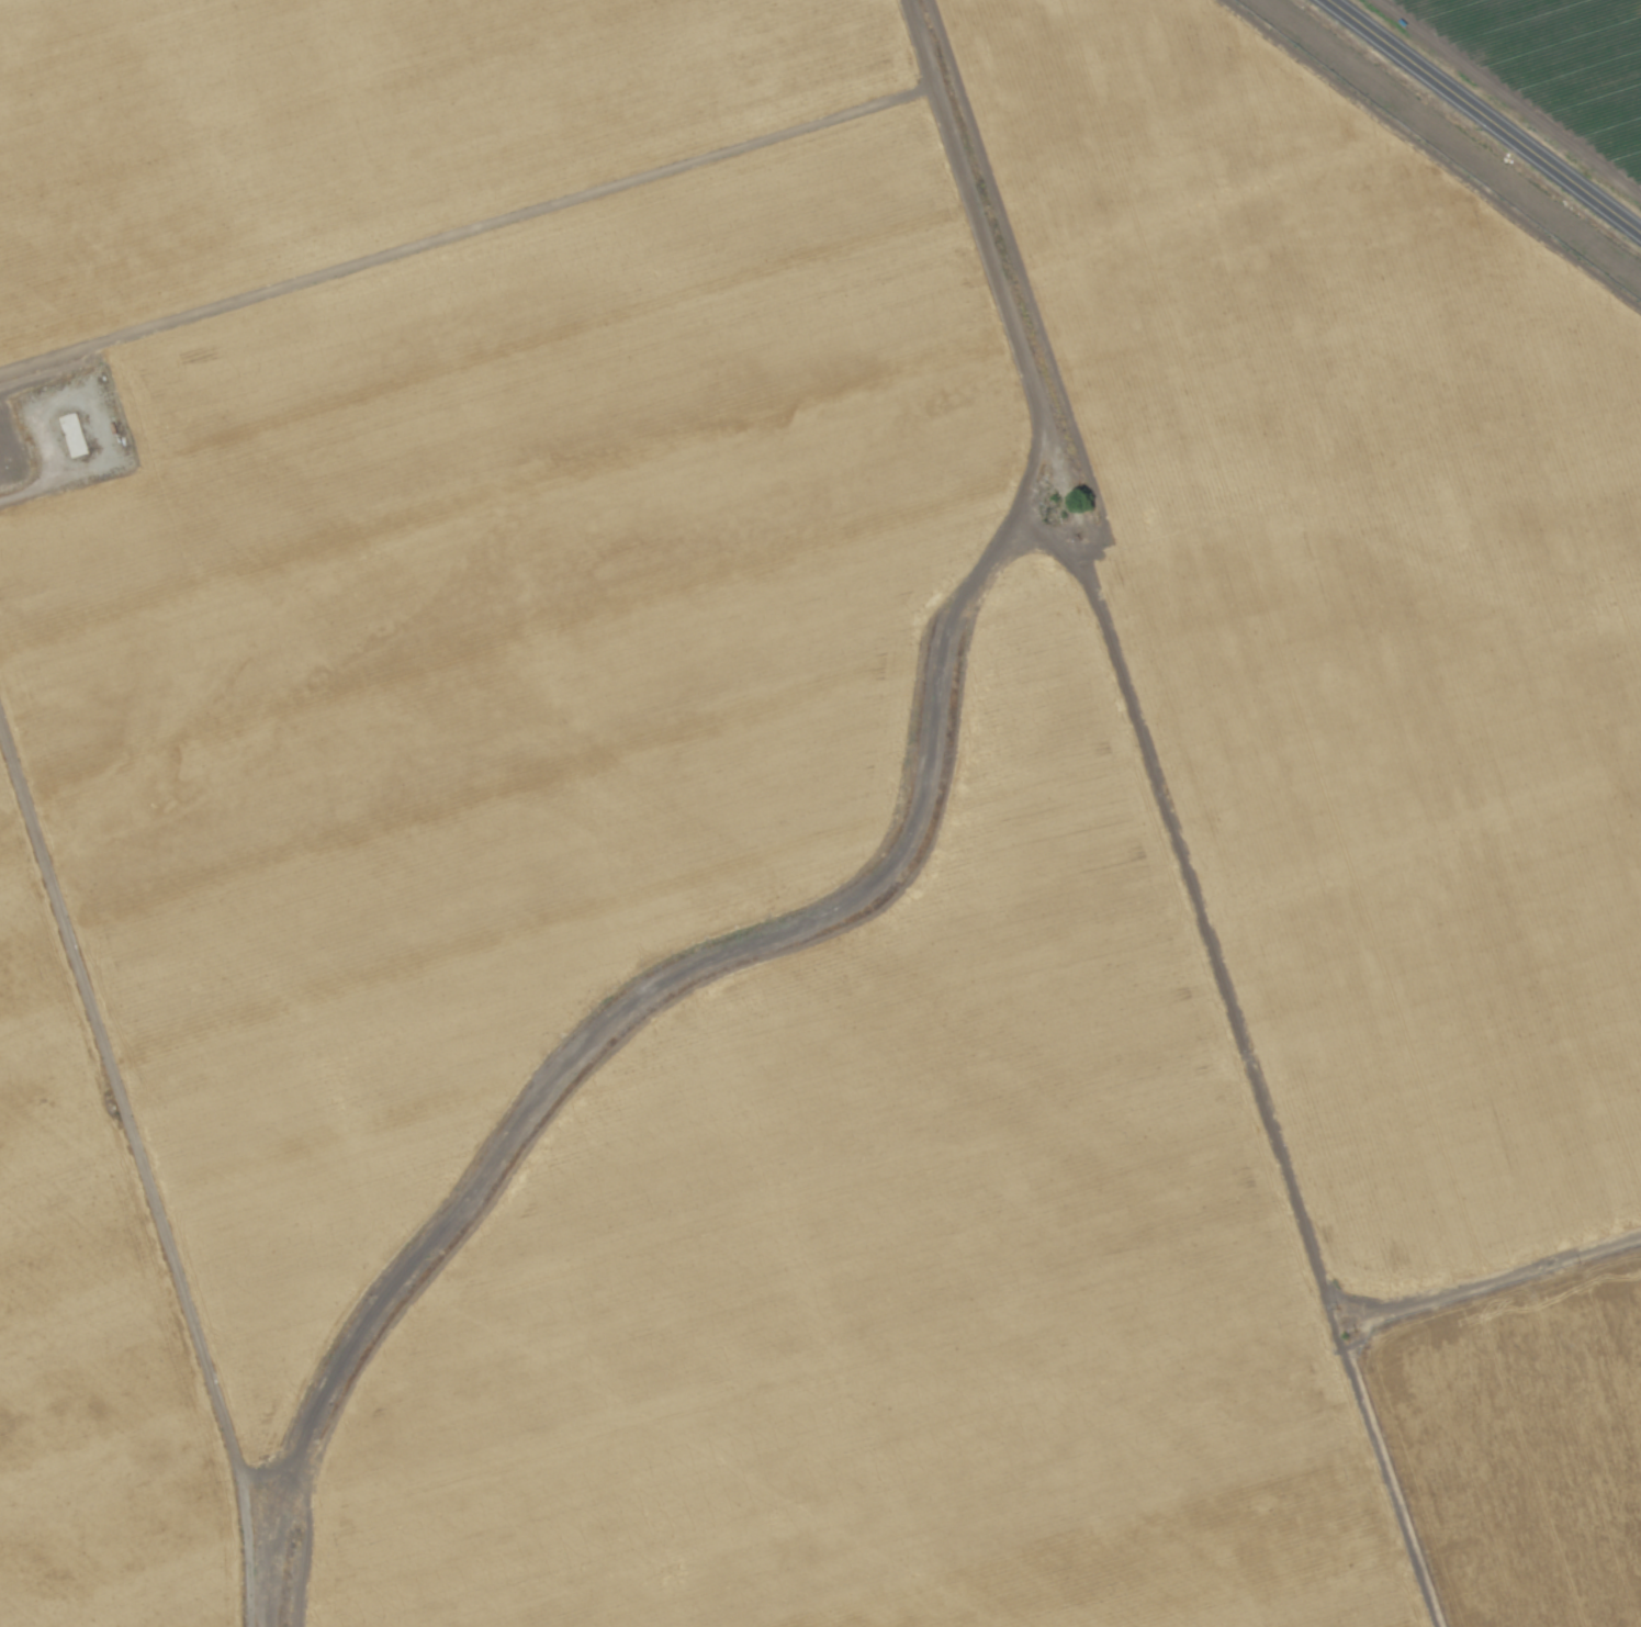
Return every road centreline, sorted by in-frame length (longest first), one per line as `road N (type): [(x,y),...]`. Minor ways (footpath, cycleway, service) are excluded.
road 1 (tertiary): [(1329,0),(1640,233)]

